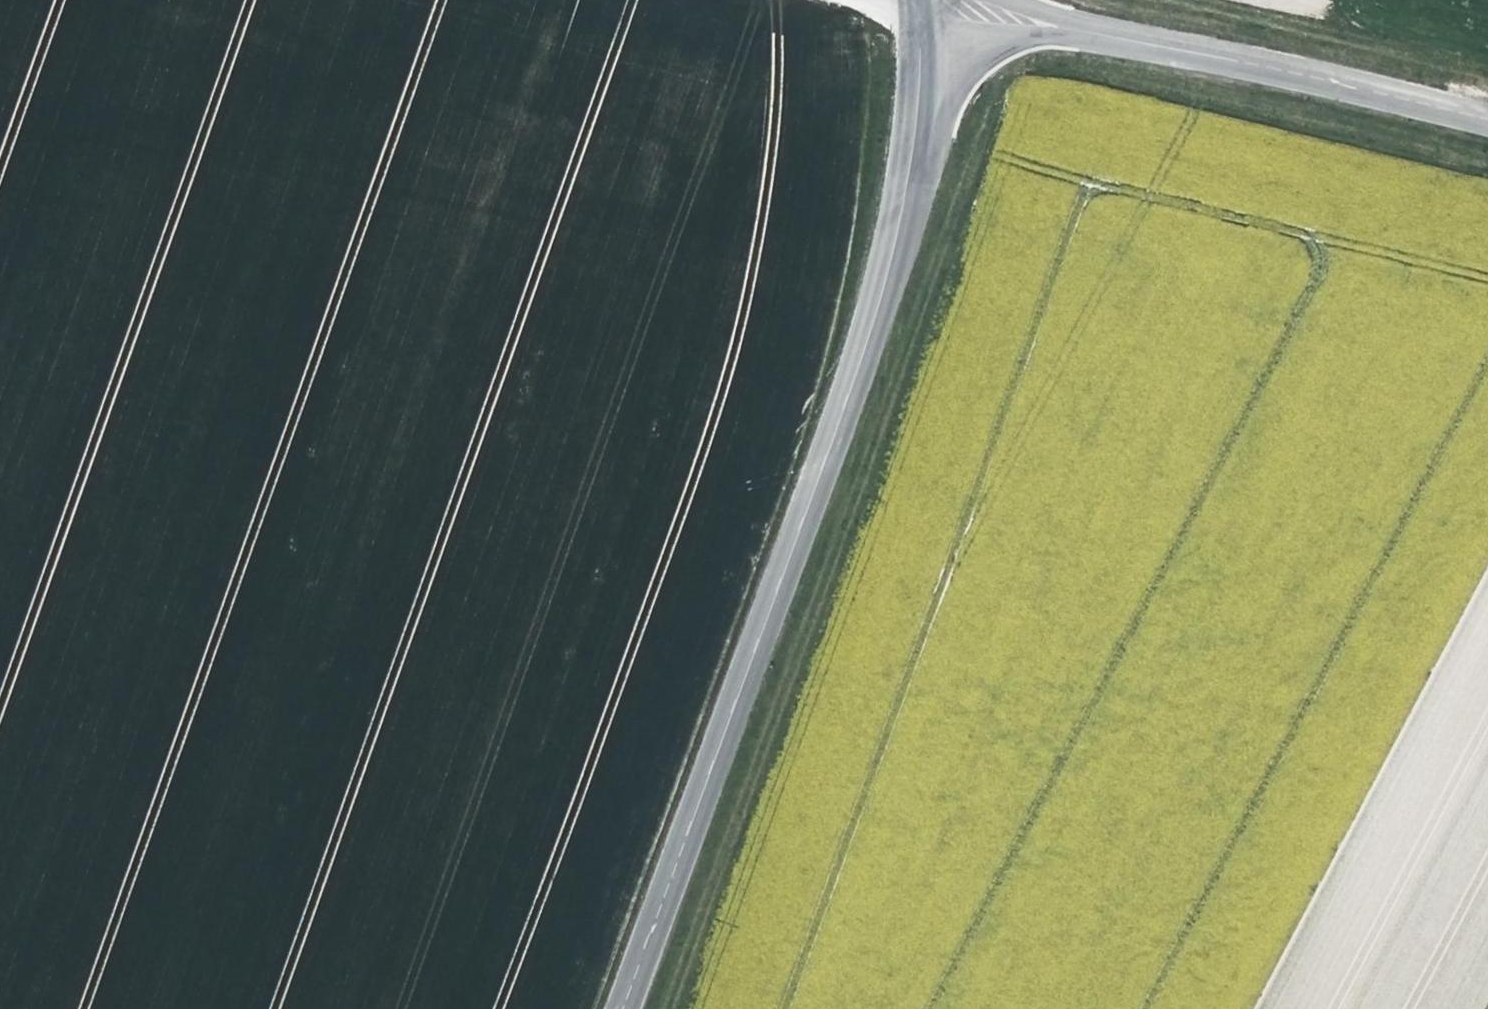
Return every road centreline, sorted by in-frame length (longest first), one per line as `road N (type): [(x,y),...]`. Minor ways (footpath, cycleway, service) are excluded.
road 1 (tertiary): [(622,1008),(864,338),(907,185),(917,1)]
road 2 (tertiary): [(1487,119),(917,1)]

